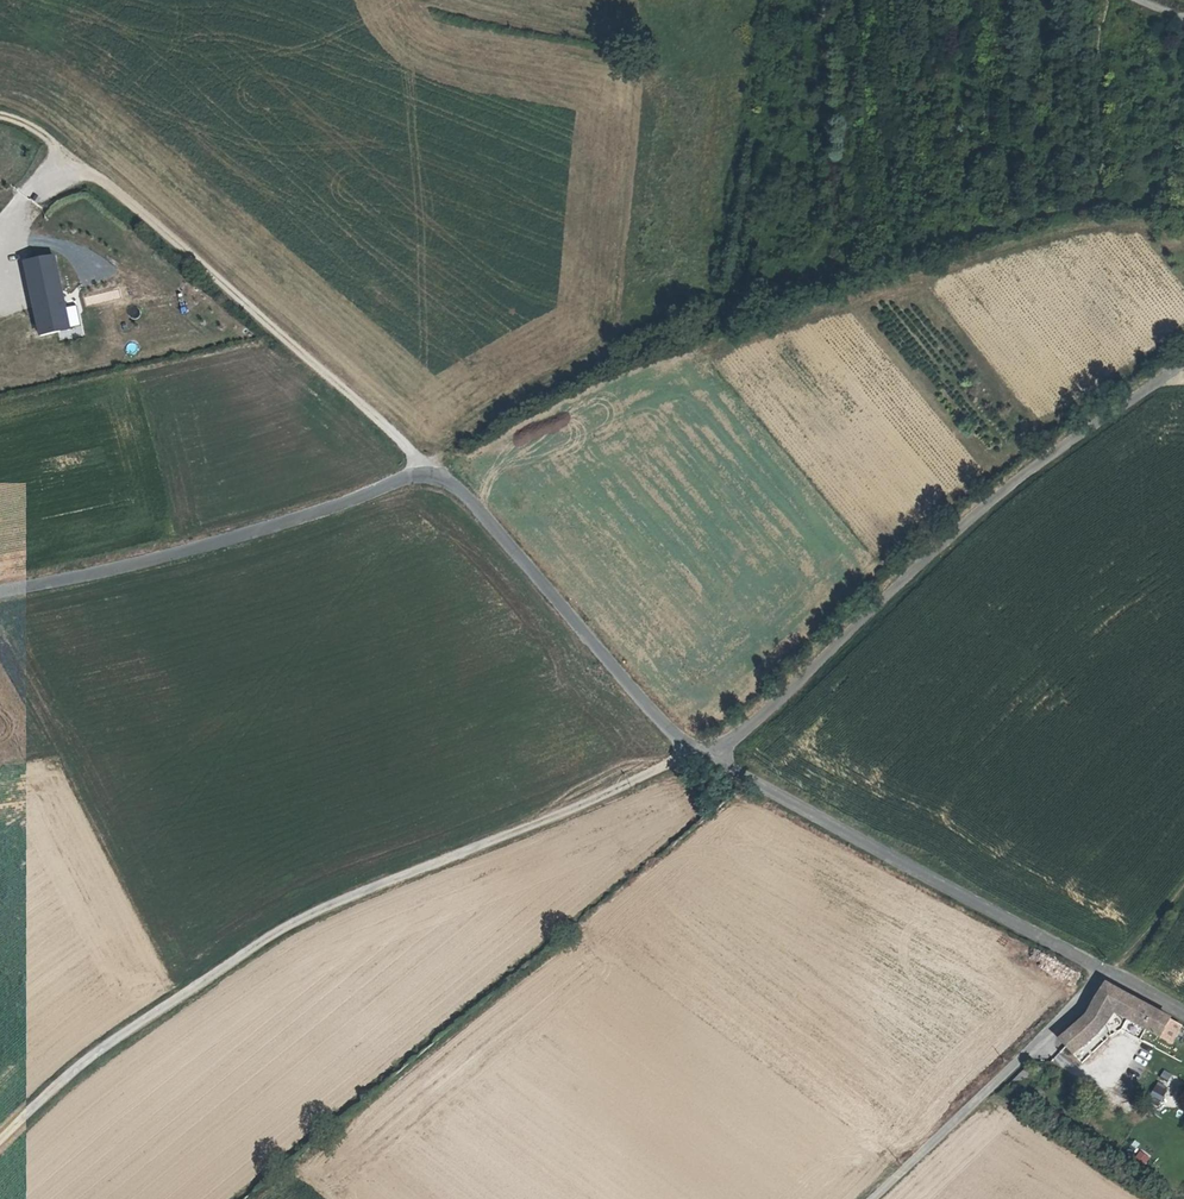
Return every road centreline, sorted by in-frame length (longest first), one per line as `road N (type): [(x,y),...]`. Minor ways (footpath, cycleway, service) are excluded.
road 1 (residential): [(0,595),(181,559),(437,475),(673,734),(710,755)]
road 2 (track): [(0,1144),(109,1048),(284,932),(601,798),(689,747)]
road 3 (track): [(437,475),(515,417),(885,285),(1101,222),(1183,227)]
road 4 (unclassified): [(1183,361),(991,498),(710,755)]
road 5 (track): [(437,475),(67,150),(0,114)]
road 6 (unclassified): [(1104,970),(710,755)]
road 7 (unclassified): [(1104,970),(869,1198)]
road 8 (track): [(1101,222),(1098,0)]

